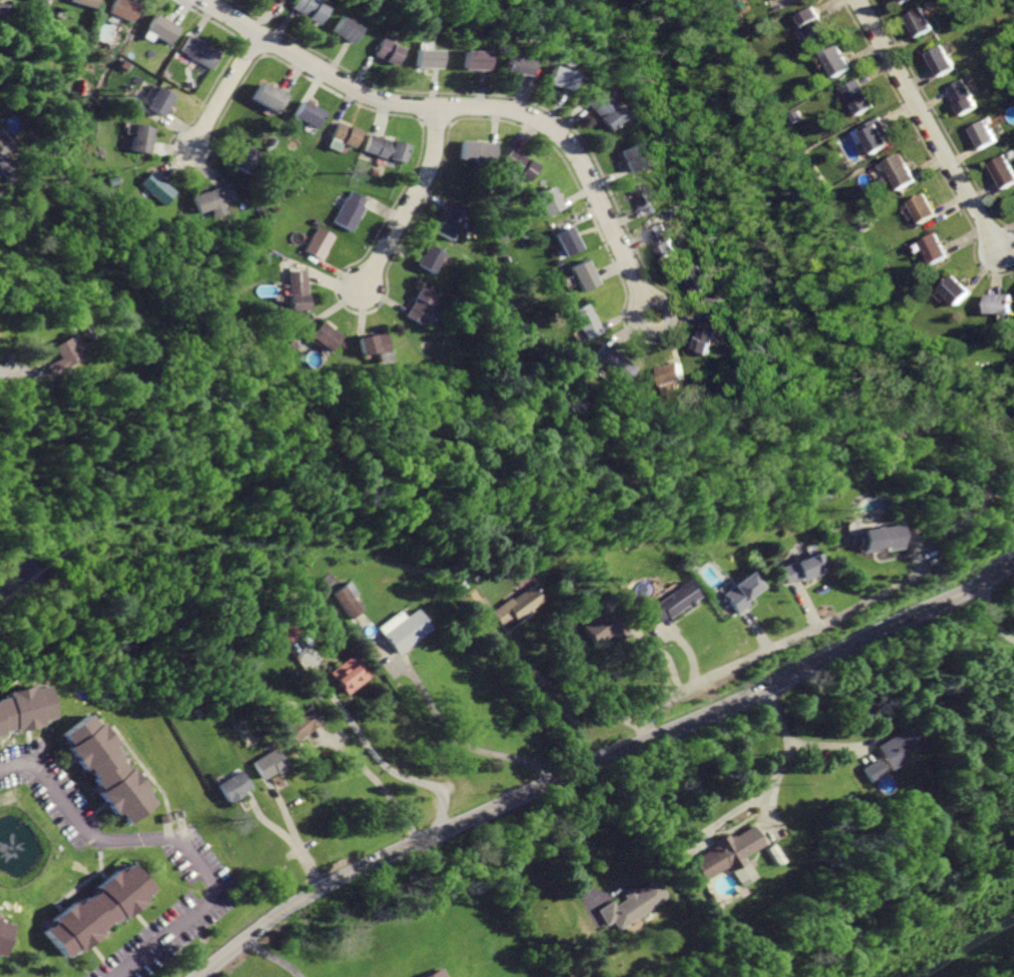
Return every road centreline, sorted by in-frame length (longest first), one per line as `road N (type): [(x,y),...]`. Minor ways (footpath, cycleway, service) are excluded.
road 1 (secondary): [(206,976),(320,887),(780,686),(1013,563)]
road 2 (residential): [(199,0),(363,94),(500,109),(550,130),(574,155),(645,298)]
road 3 (residential): [(852,0),(996,251)]
road 4 (residential): [(435,106),(435,158),(362,288)]
road 5 (residential): [(259,34),(195,149)]

